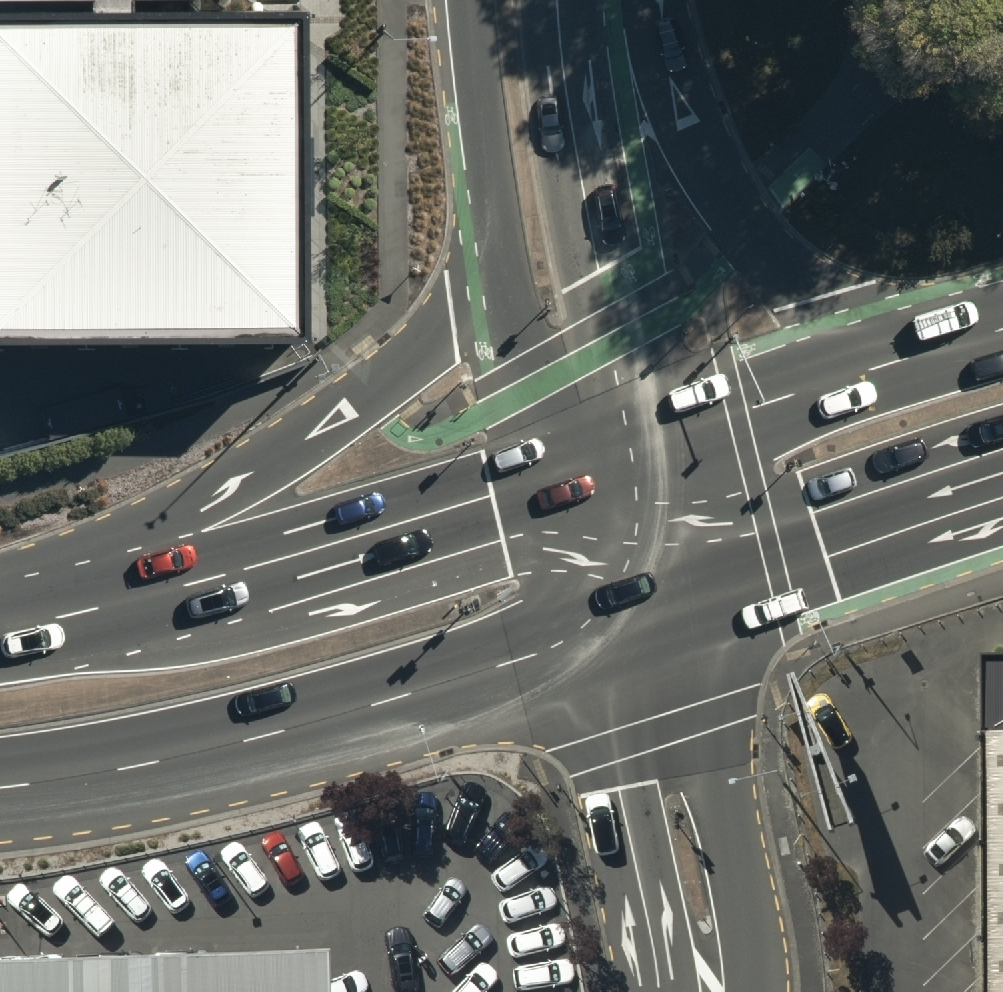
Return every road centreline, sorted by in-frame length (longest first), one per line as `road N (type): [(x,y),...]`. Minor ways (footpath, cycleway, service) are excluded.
road 1 (primary): [(0,583),(188,501),(275,455),(382,379),(453,314),(478,264),(495,191)]
road 2 (primary): [(577,637),(200,747),(0,787)]
road 3 (primary): [(0,631),(177,600),(547,486)]
road 4 (primary): [(653,0),(684,116),(706,171),(743,224),(817,289),(948,336)]
road 5 (primary): [(561,0),(568,101),(632,450)]
road 6 (unclassified): [(668,599),(743,888),(754,965),(741,991)]
road 7 (unclassified): [(669,991),(655,968),(577,637)]
road 8 (primary): [(1002,474),(668,599)]
road 9 (primary): [(632,450),(948,336)]
road 10 (primary): [(547,486),(495,191)]
road 11 (primary): [(495,191),(477,0)]
road 12 (primary): [(577,637),(547,486)]
road 13 (primary): [(632,450),(668,599)]

